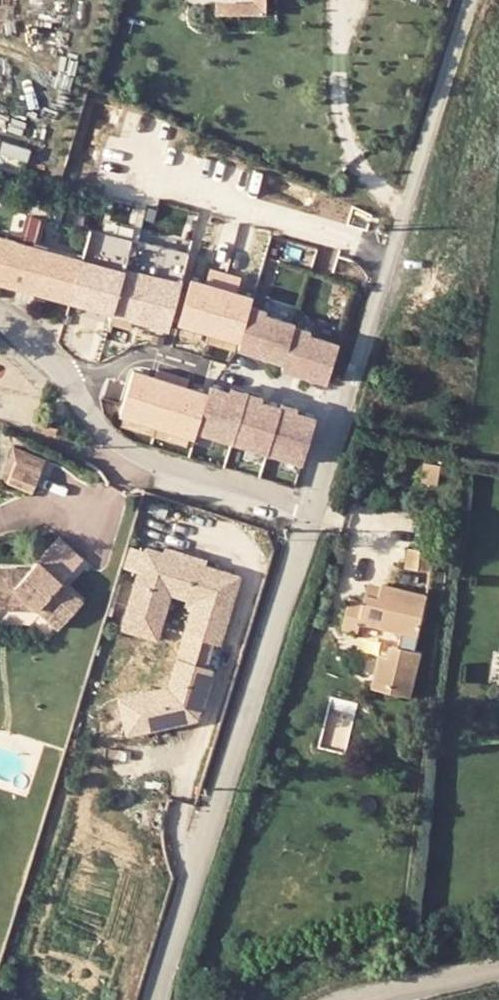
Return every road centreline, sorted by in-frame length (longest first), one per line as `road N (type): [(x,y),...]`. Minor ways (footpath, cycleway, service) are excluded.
road 1 (residential): [(470,0),(312,507)]
road 2 (residential): [(312,507),(159,999)]
road 3 (unclassified): [(0,316),(50,358),(99,429),(127,451),(312,507)]
road 4 (unclassified): [(380,994),(498,969)]

